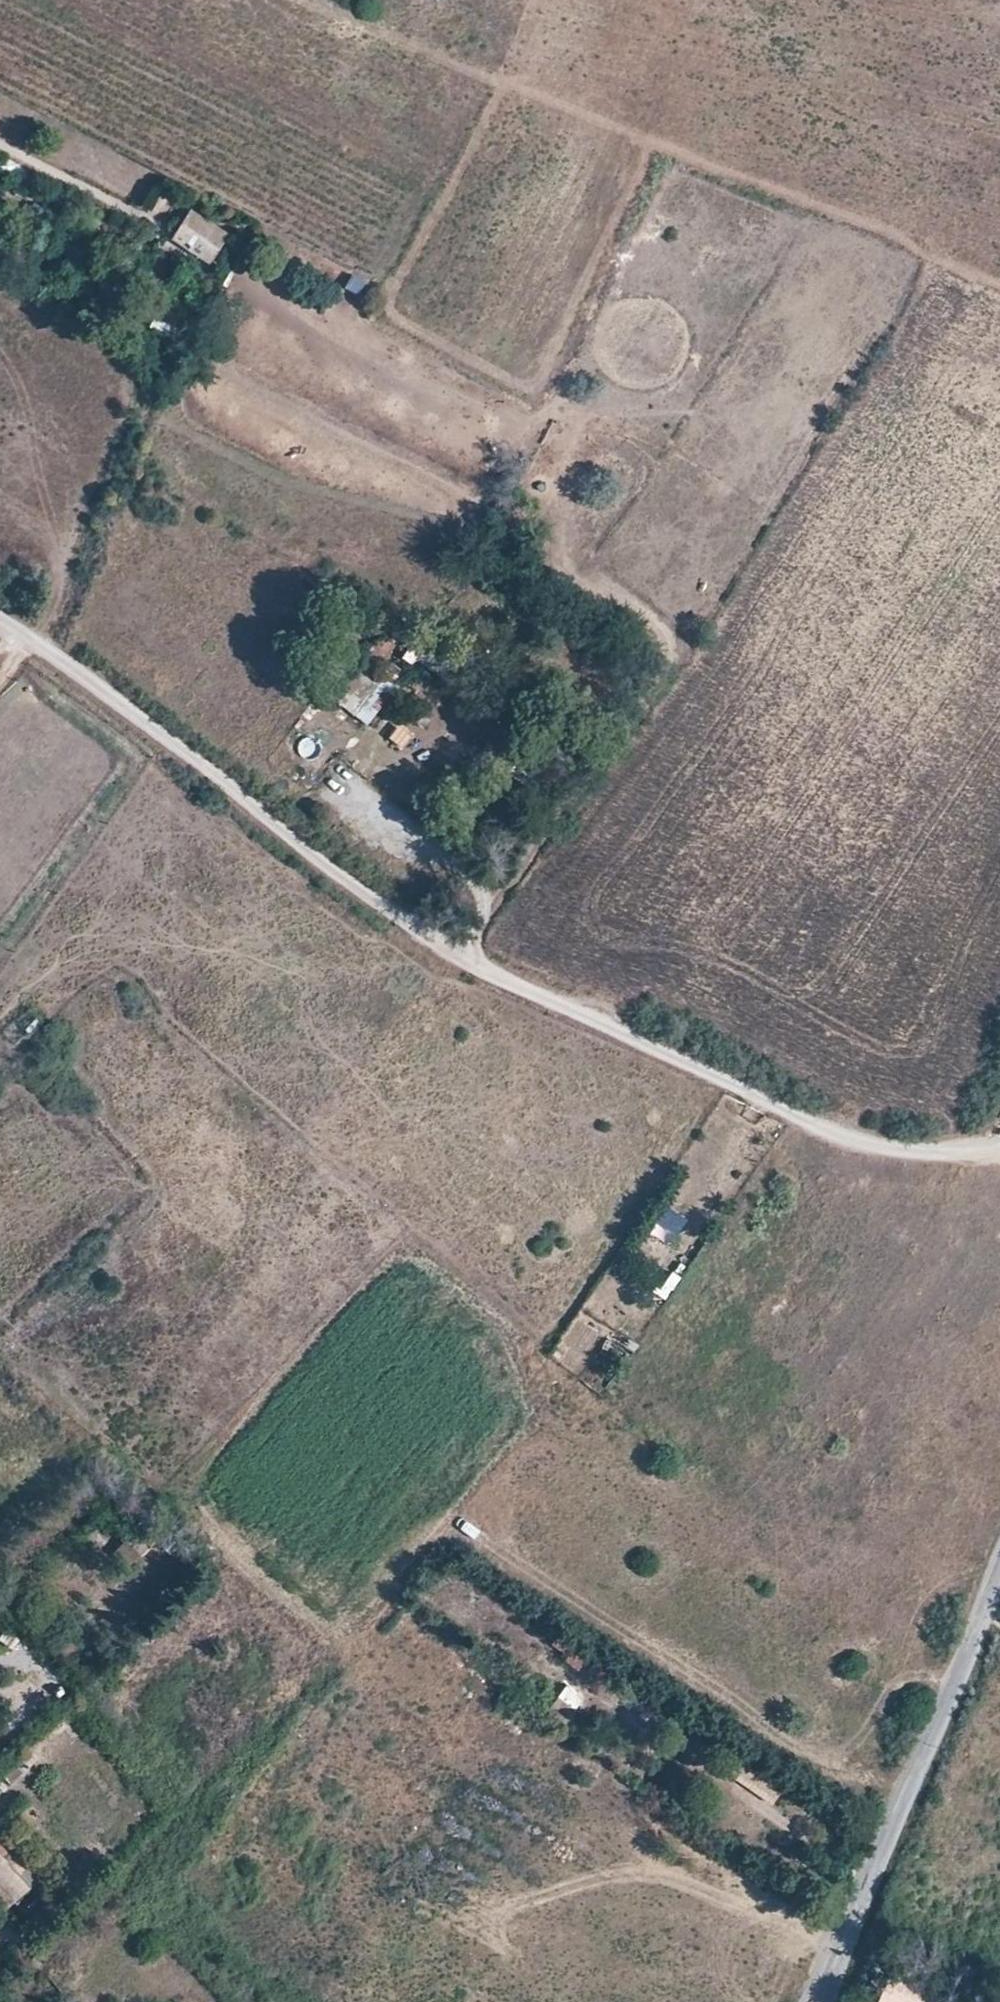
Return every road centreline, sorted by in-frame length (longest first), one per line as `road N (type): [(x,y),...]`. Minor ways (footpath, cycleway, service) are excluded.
road 1 (track): [(0,618),(86,670),(256,810),(541,1002),(811,1124),(927,1152),(999,1132)]
road 2 (unclassified): [(824,2001),(999,1583)]

